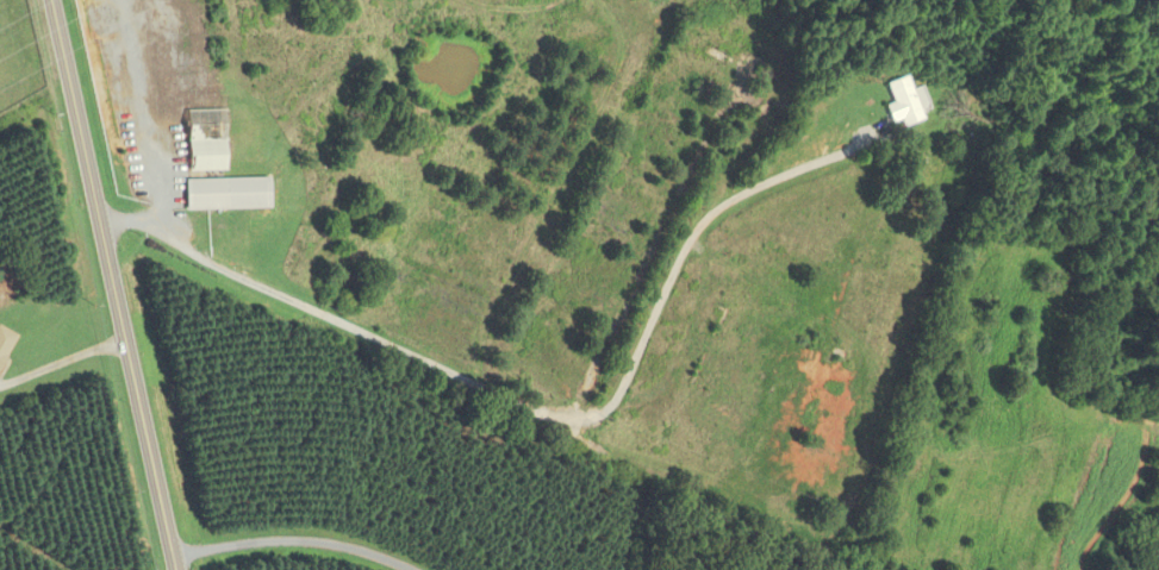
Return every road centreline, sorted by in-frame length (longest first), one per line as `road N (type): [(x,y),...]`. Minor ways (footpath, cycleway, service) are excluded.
road 1 (primary): [(174,569),(47,0)]
road 2 (residential): [(99,221),(230,264),(565,421)]
road 3 (residential): [(169,550),(330,528),(369,531),(447,569)]

